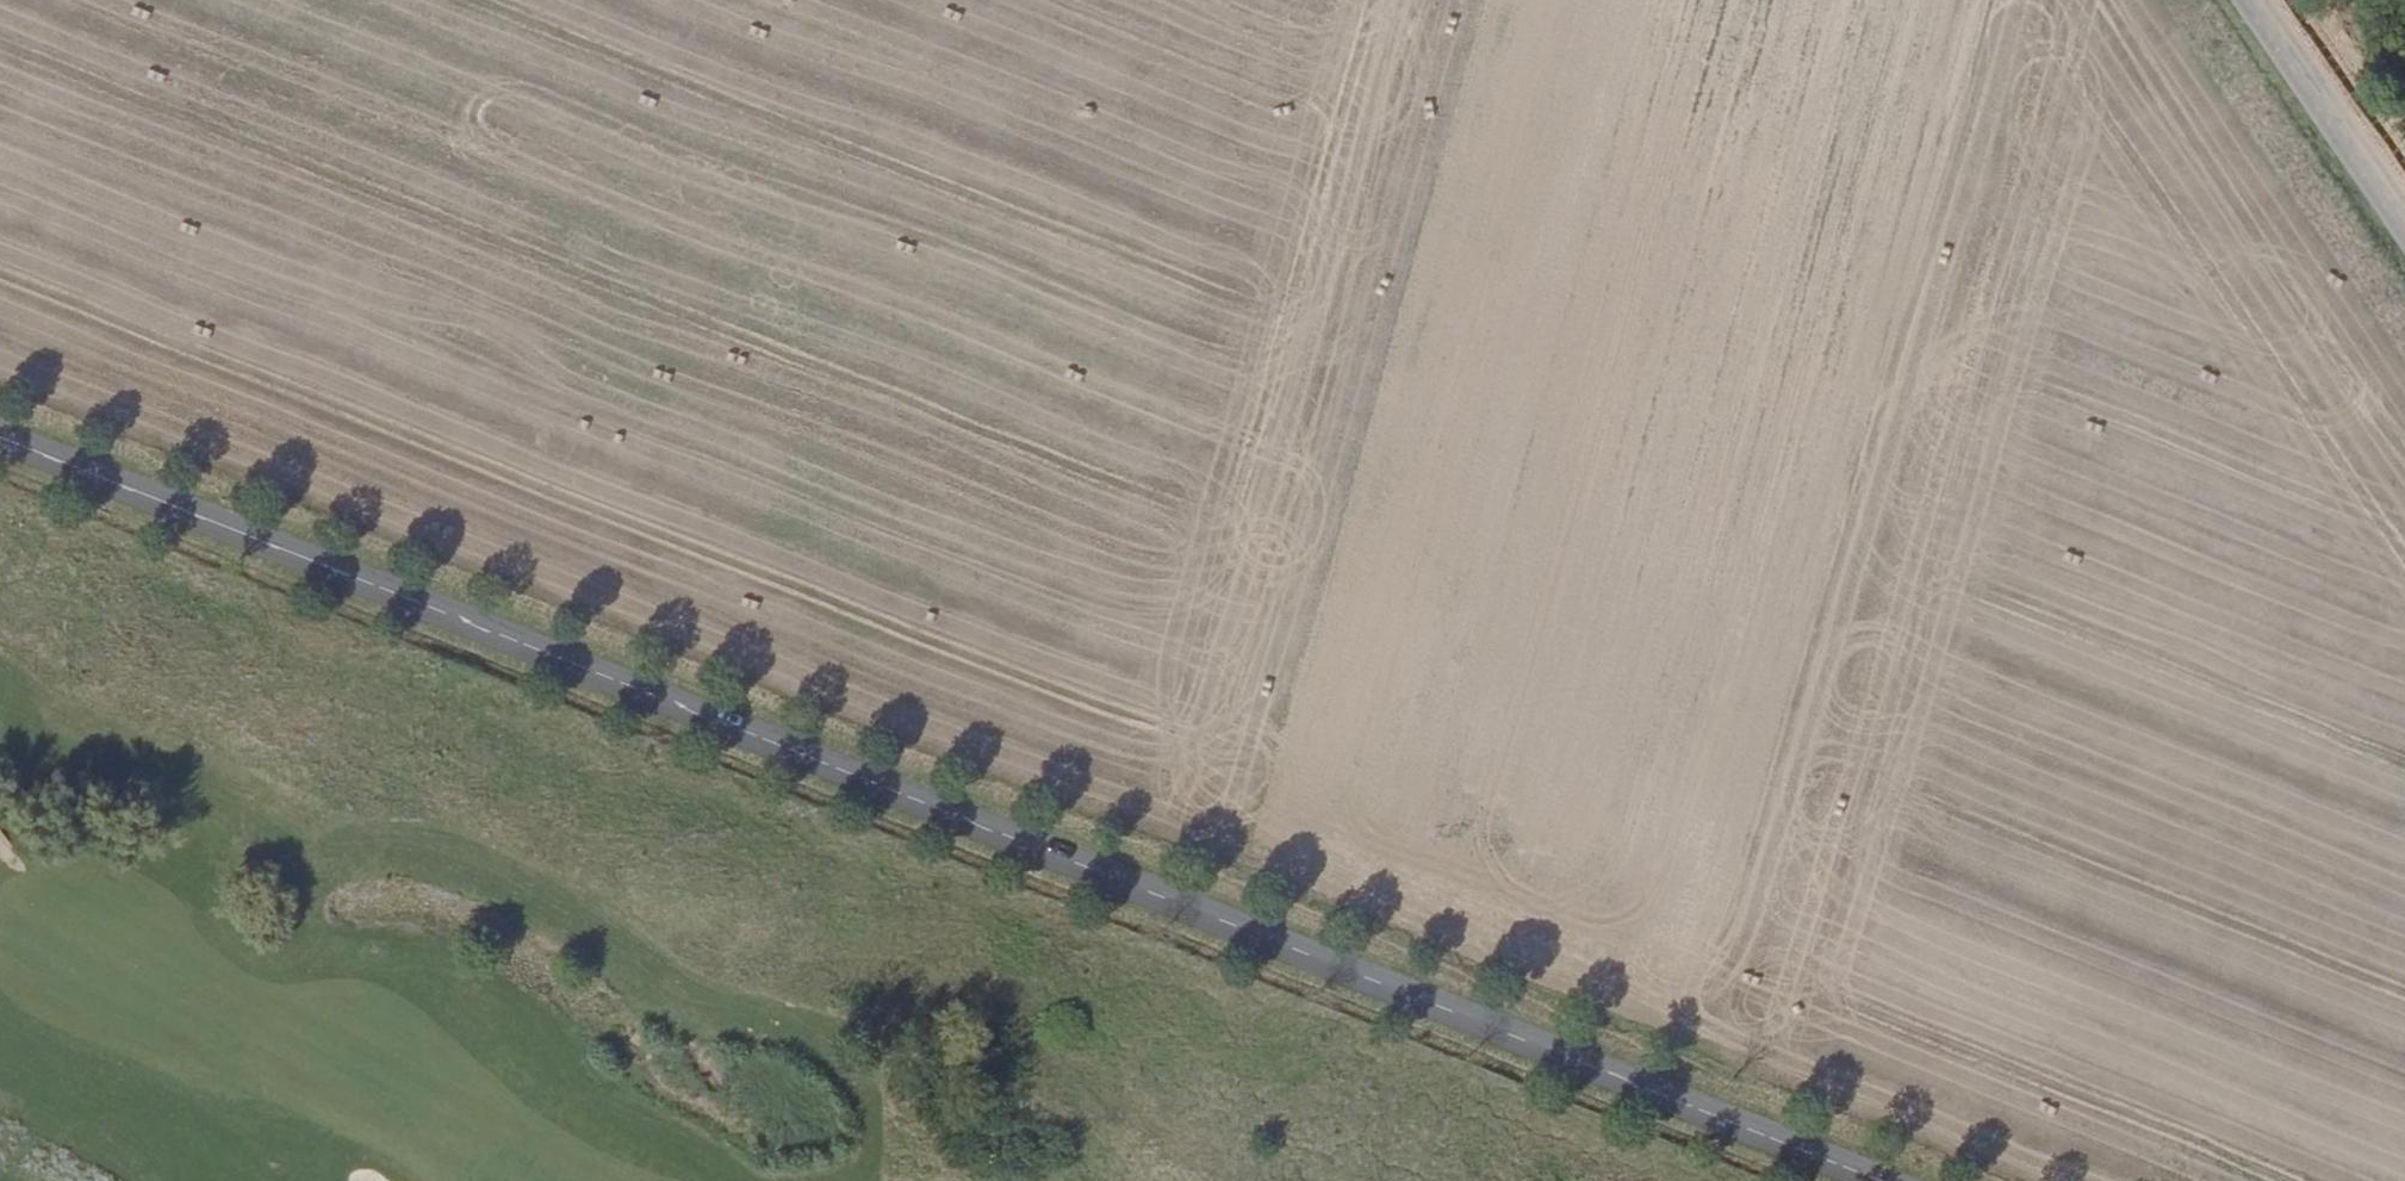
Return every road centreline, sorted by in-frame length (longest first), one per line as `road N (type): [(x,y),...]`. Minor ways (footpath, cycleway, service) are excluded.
road 1 (secondary): [(1865,1180),(0,443)]
road 2 (secondary): [(2243,0),(2404,237)]

